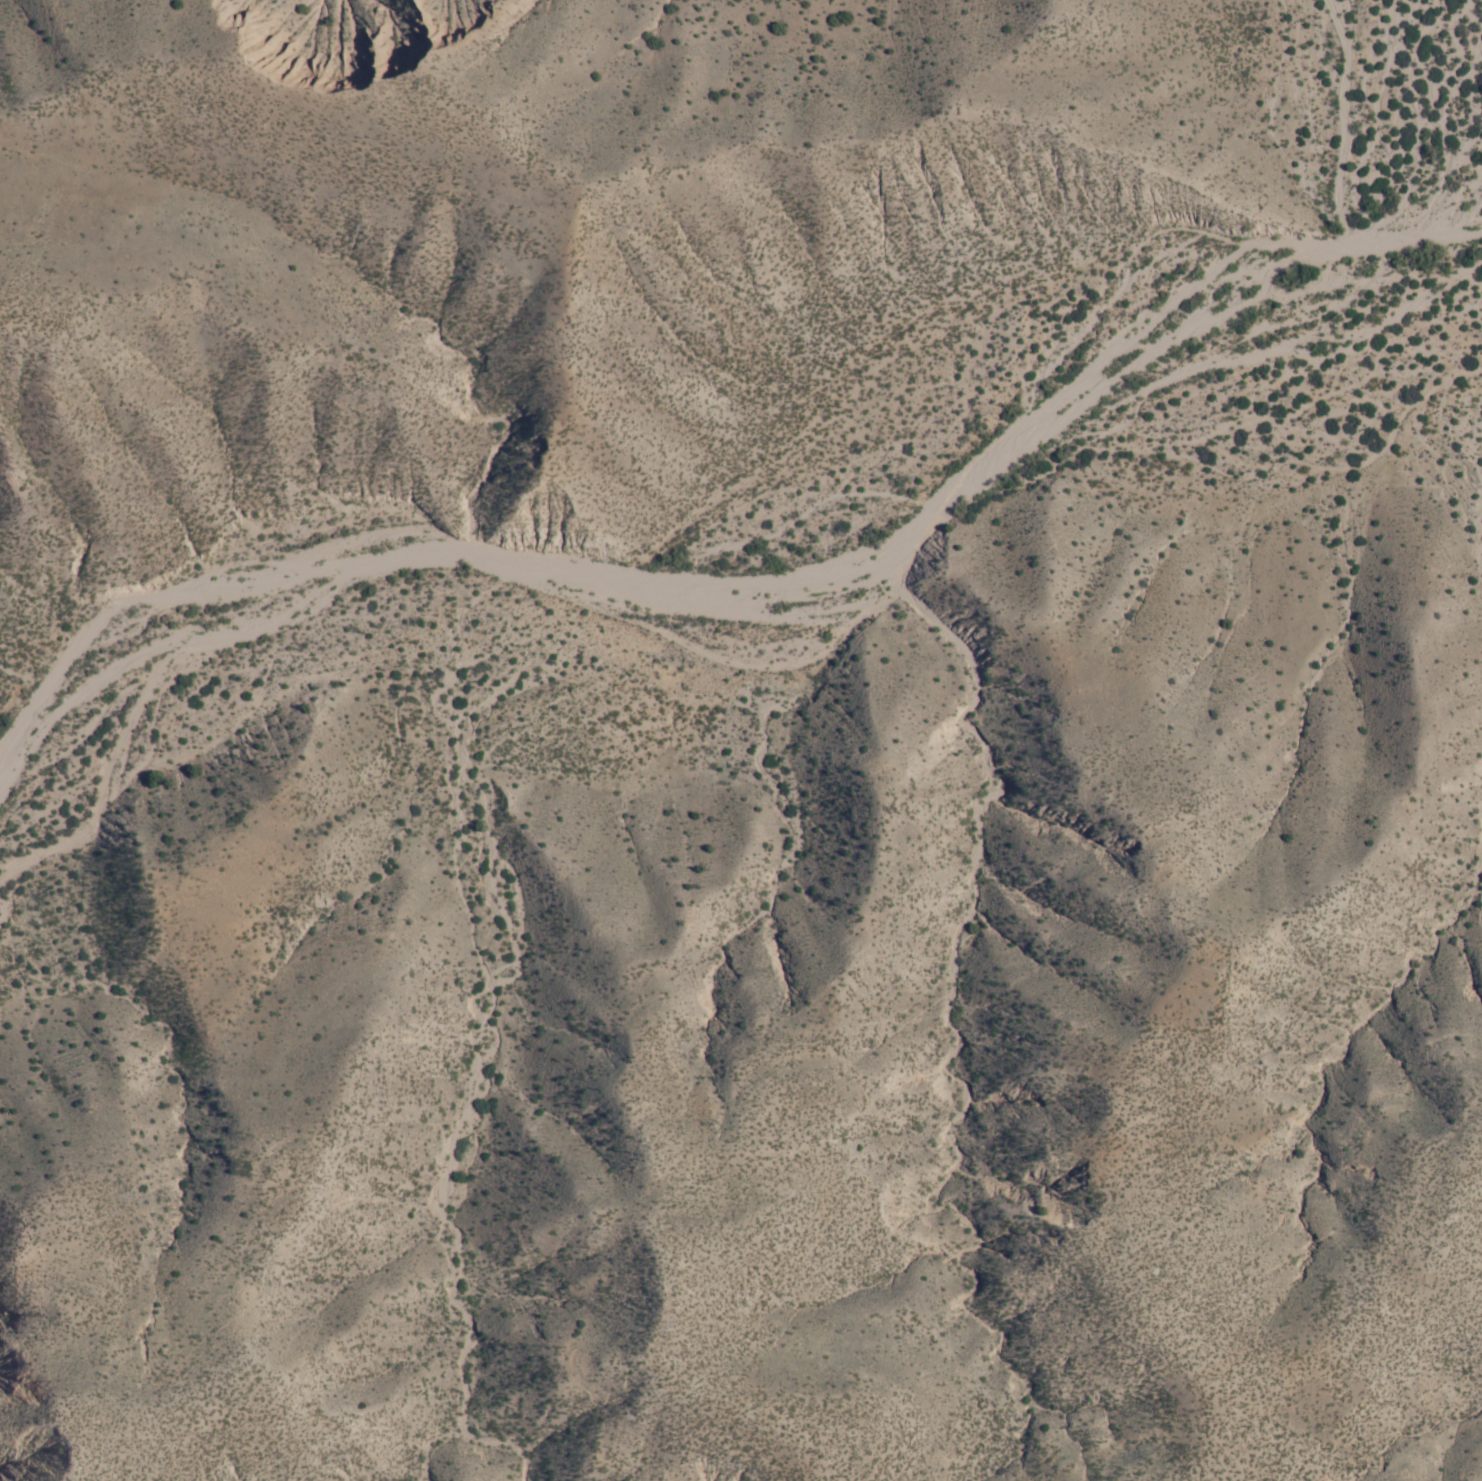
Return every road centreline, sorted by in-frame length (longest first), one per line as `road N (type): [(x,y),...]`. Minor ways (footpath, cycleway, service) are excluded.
road 1 (track): [(1329,0),(1350,50),(1342,235)]

